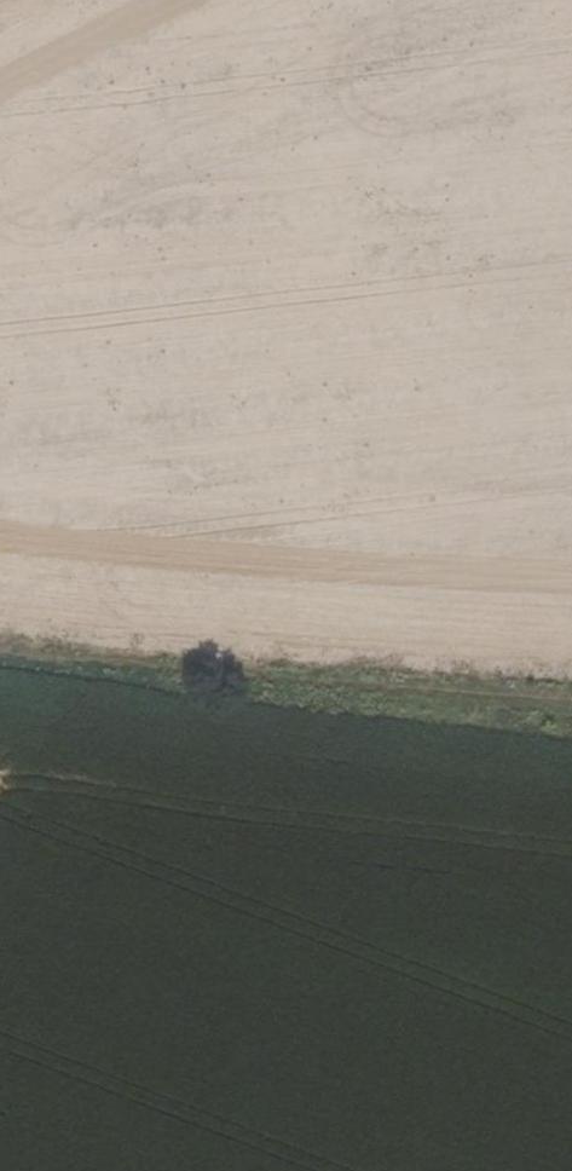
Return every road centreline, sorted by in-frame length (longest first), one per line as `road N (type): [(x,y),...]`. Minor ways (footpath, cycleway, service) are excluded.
road 1 (track): [(571,707),(0,654)]

